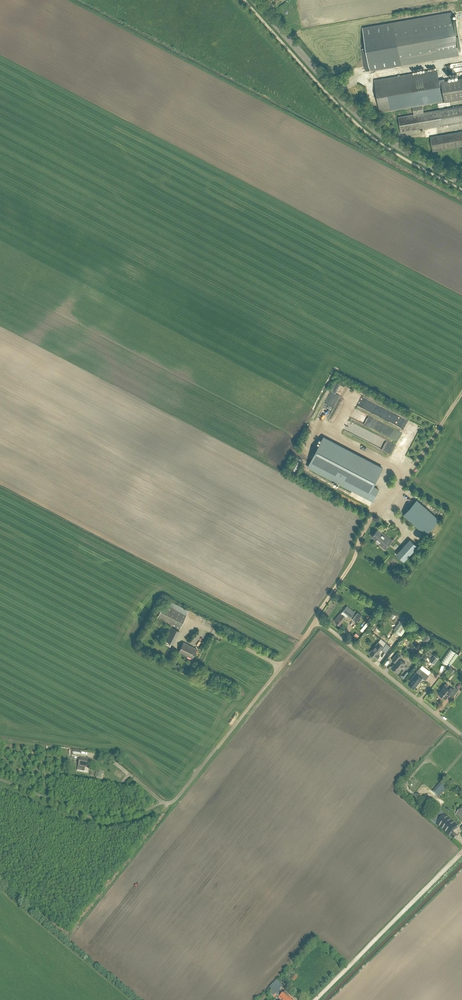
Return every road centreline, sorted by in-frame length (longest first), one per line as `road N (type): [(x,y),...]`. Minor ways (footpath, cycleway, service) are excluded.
road 1 (unclassified): [(461,734),(318,620),(173,802),(162,802),(115,762)]
road 2 (secondary): [(461,181),(357,113),(255,0)]
road 3 (track): [(461,853),(315,999)]

